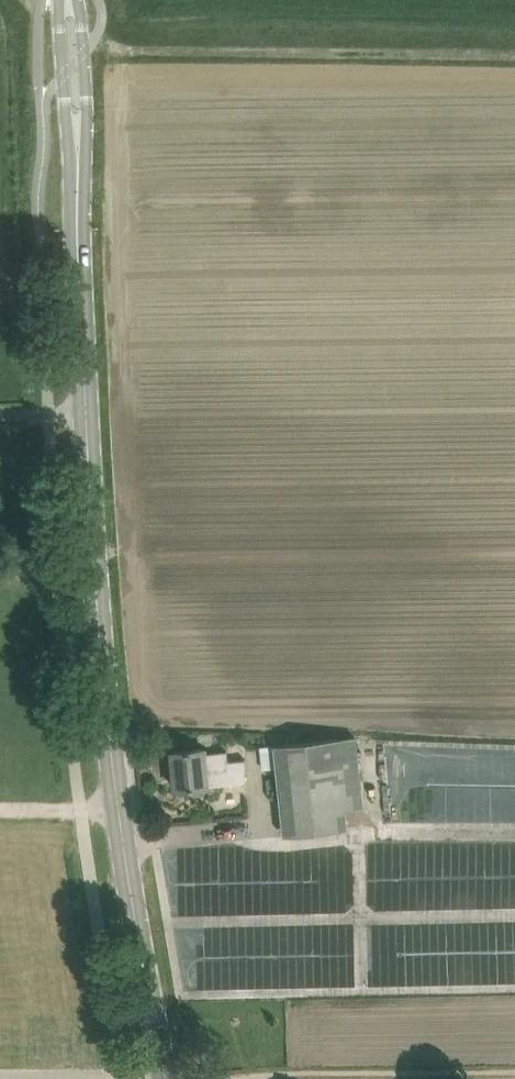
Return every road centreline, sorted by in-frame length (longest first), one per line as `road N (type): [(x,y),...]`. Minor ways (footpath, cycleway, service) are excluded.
road 1 (secondary): [(164,1078),(115,815),(91,580),(78,142)]
road 2 (track): [(514,1076),(308,1078)]
road 3 (secondary): [(64,0),(62,75),(78,142)]
road 4 (secondary): [(78,142),(87,96),(73,0)]

